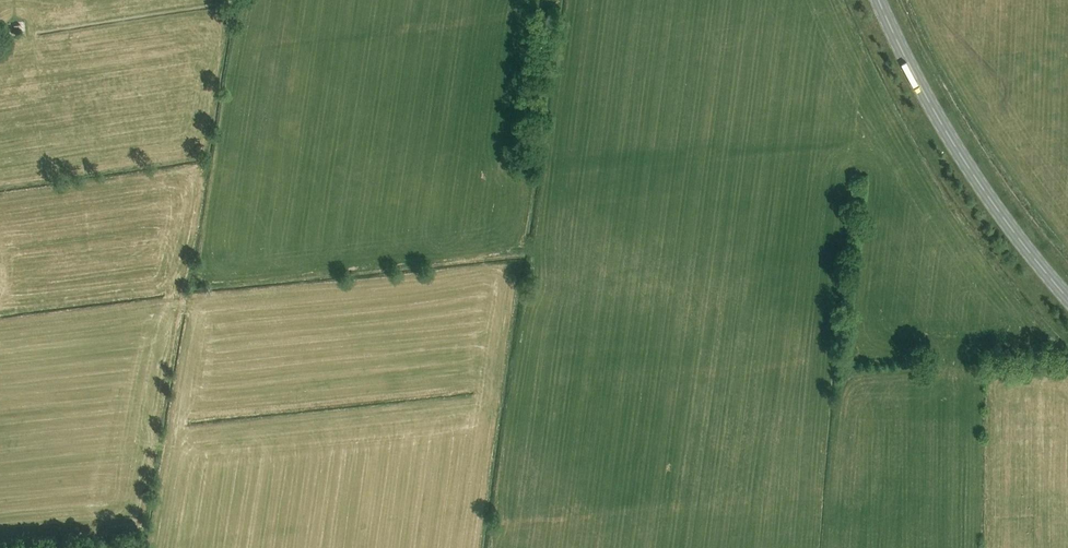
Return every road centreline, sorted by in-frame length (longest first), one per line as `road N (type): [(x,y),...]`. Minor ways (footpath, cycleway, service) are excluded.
road 1 (primary): [(1067,296),(957,149),(878,0)]

